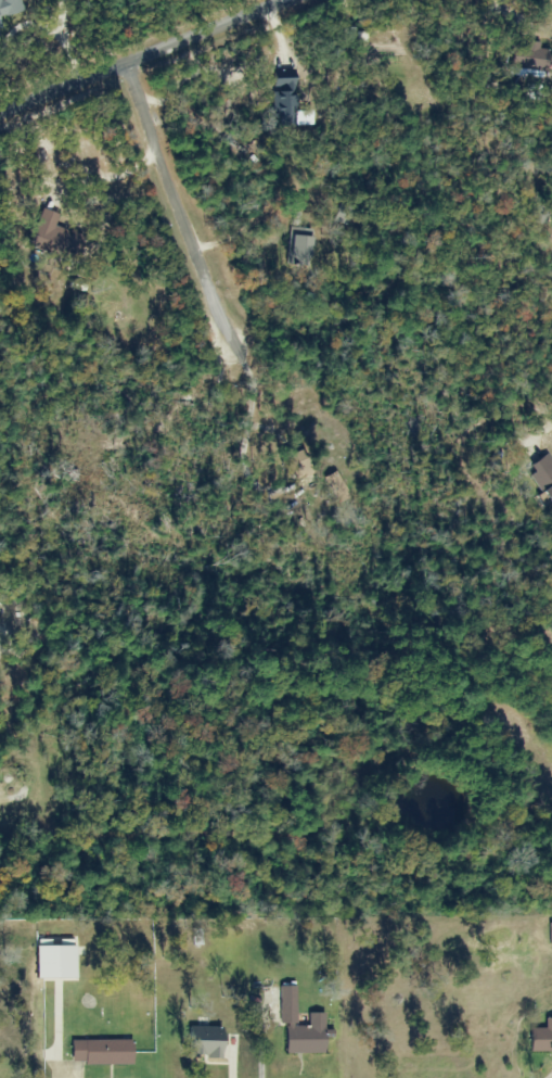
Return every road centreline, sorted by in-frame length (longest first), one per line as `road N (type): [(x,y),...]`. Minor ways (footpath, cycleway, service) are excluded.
road 1 (residential): [(129,65),(252,378)]
road 2 (residential): [(0,114),(308,0)]

